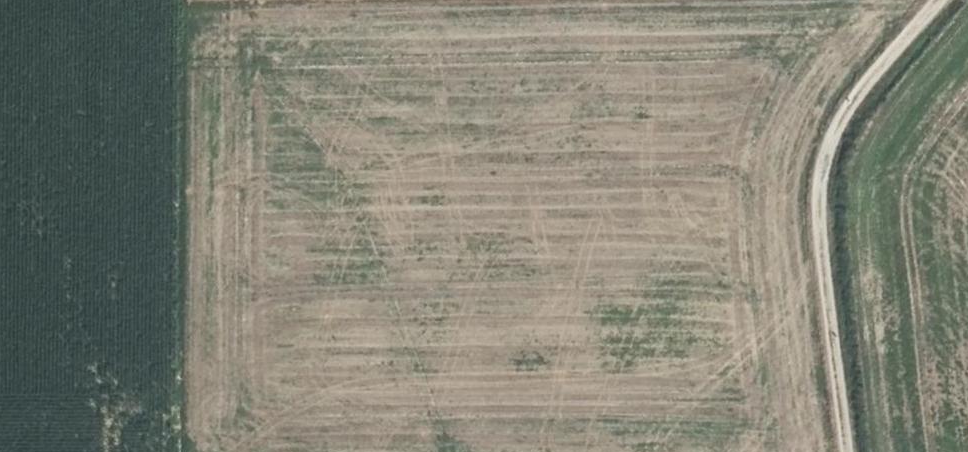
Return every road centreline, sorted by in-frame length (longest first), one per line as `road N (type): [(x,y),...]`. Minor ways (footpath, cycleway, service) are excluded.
road 1 (track): [(860,451),(832,195),(845,137),(945,0)]

